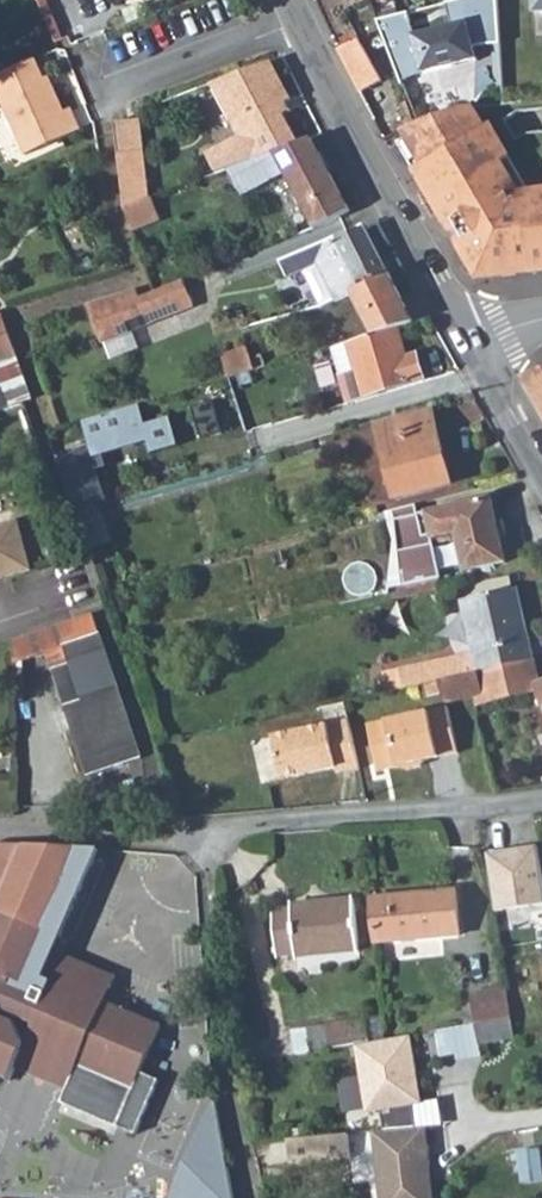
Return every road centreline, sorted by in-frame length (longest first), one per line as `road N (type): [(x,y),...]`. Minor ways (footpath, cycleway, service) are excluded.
road 1 (residential): [(472,349),(291,0)]
road 2 (residential): [(541,801),(207,832)]
road 3 (residential): [(541,471),(472,349)]

